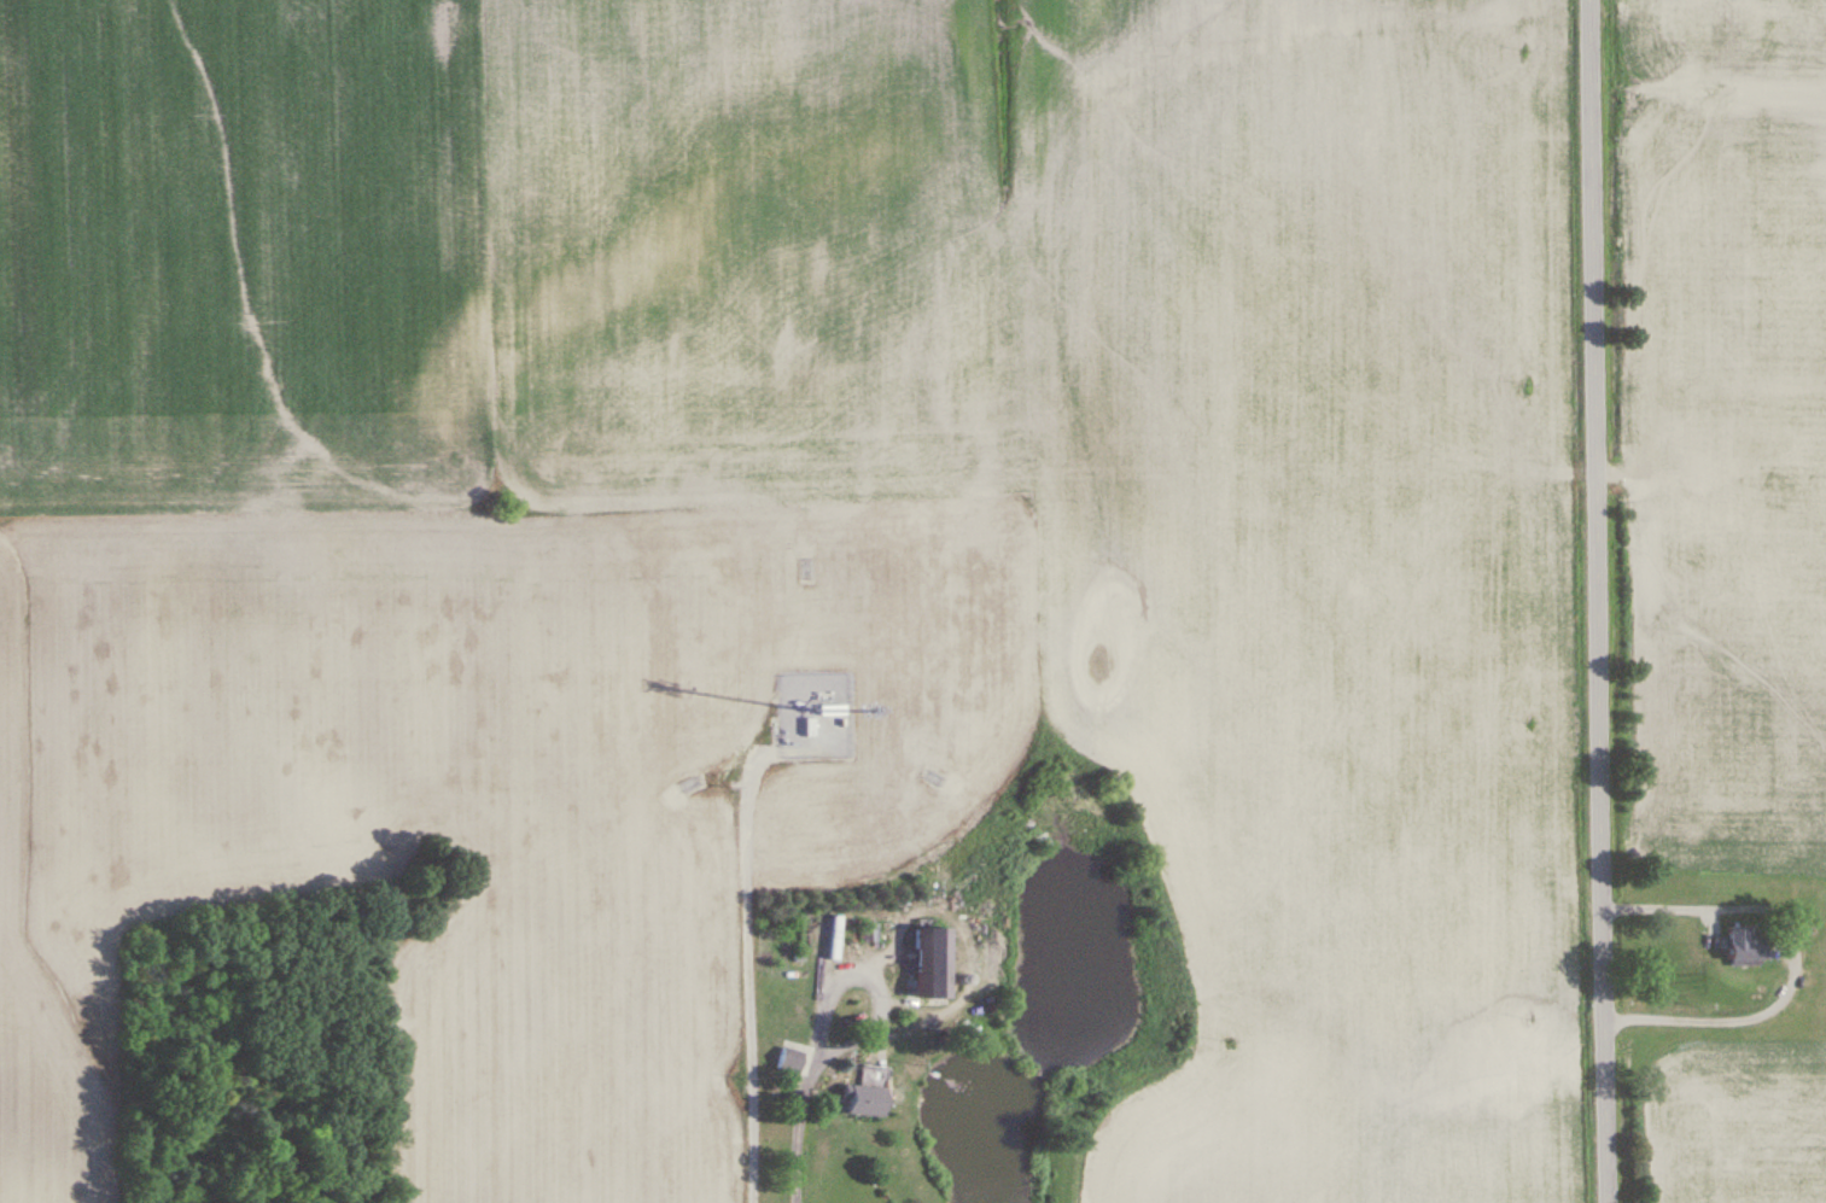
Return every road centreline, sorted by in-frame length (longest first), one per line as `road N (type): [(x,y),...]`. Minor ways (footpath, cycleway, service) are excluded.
road 1 (residential): [(1608,1202),(1592,0)]

